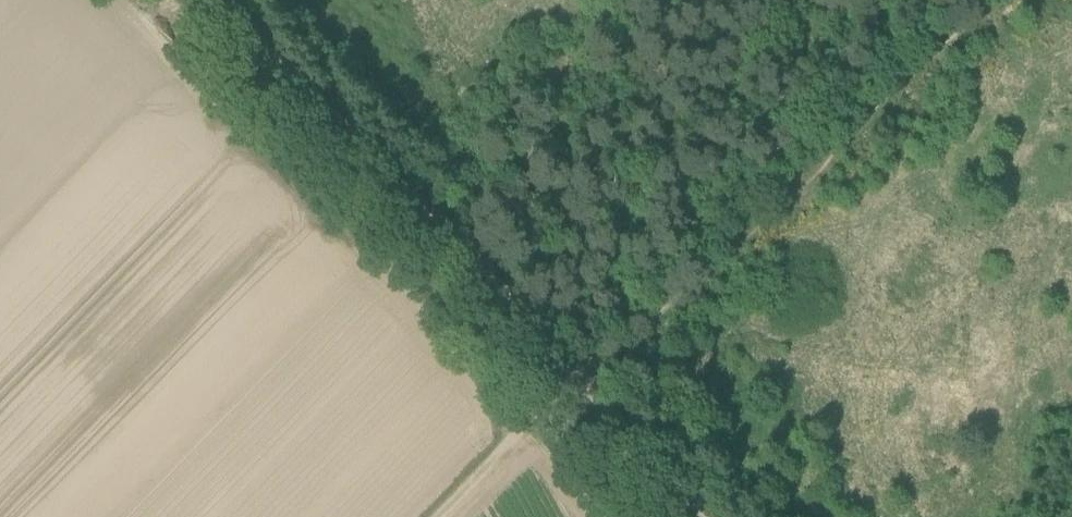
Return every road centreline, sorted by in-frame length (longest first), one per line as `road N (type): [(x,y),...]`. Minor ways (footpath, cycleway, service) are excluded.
road 1 (track): [(991,0),(570,384)]
road 2 (track): [(570,384),(179,0)]
road 3 (track): [(570,384),(440,516)]
road 4 (track): [(693,516),(570,384)]

